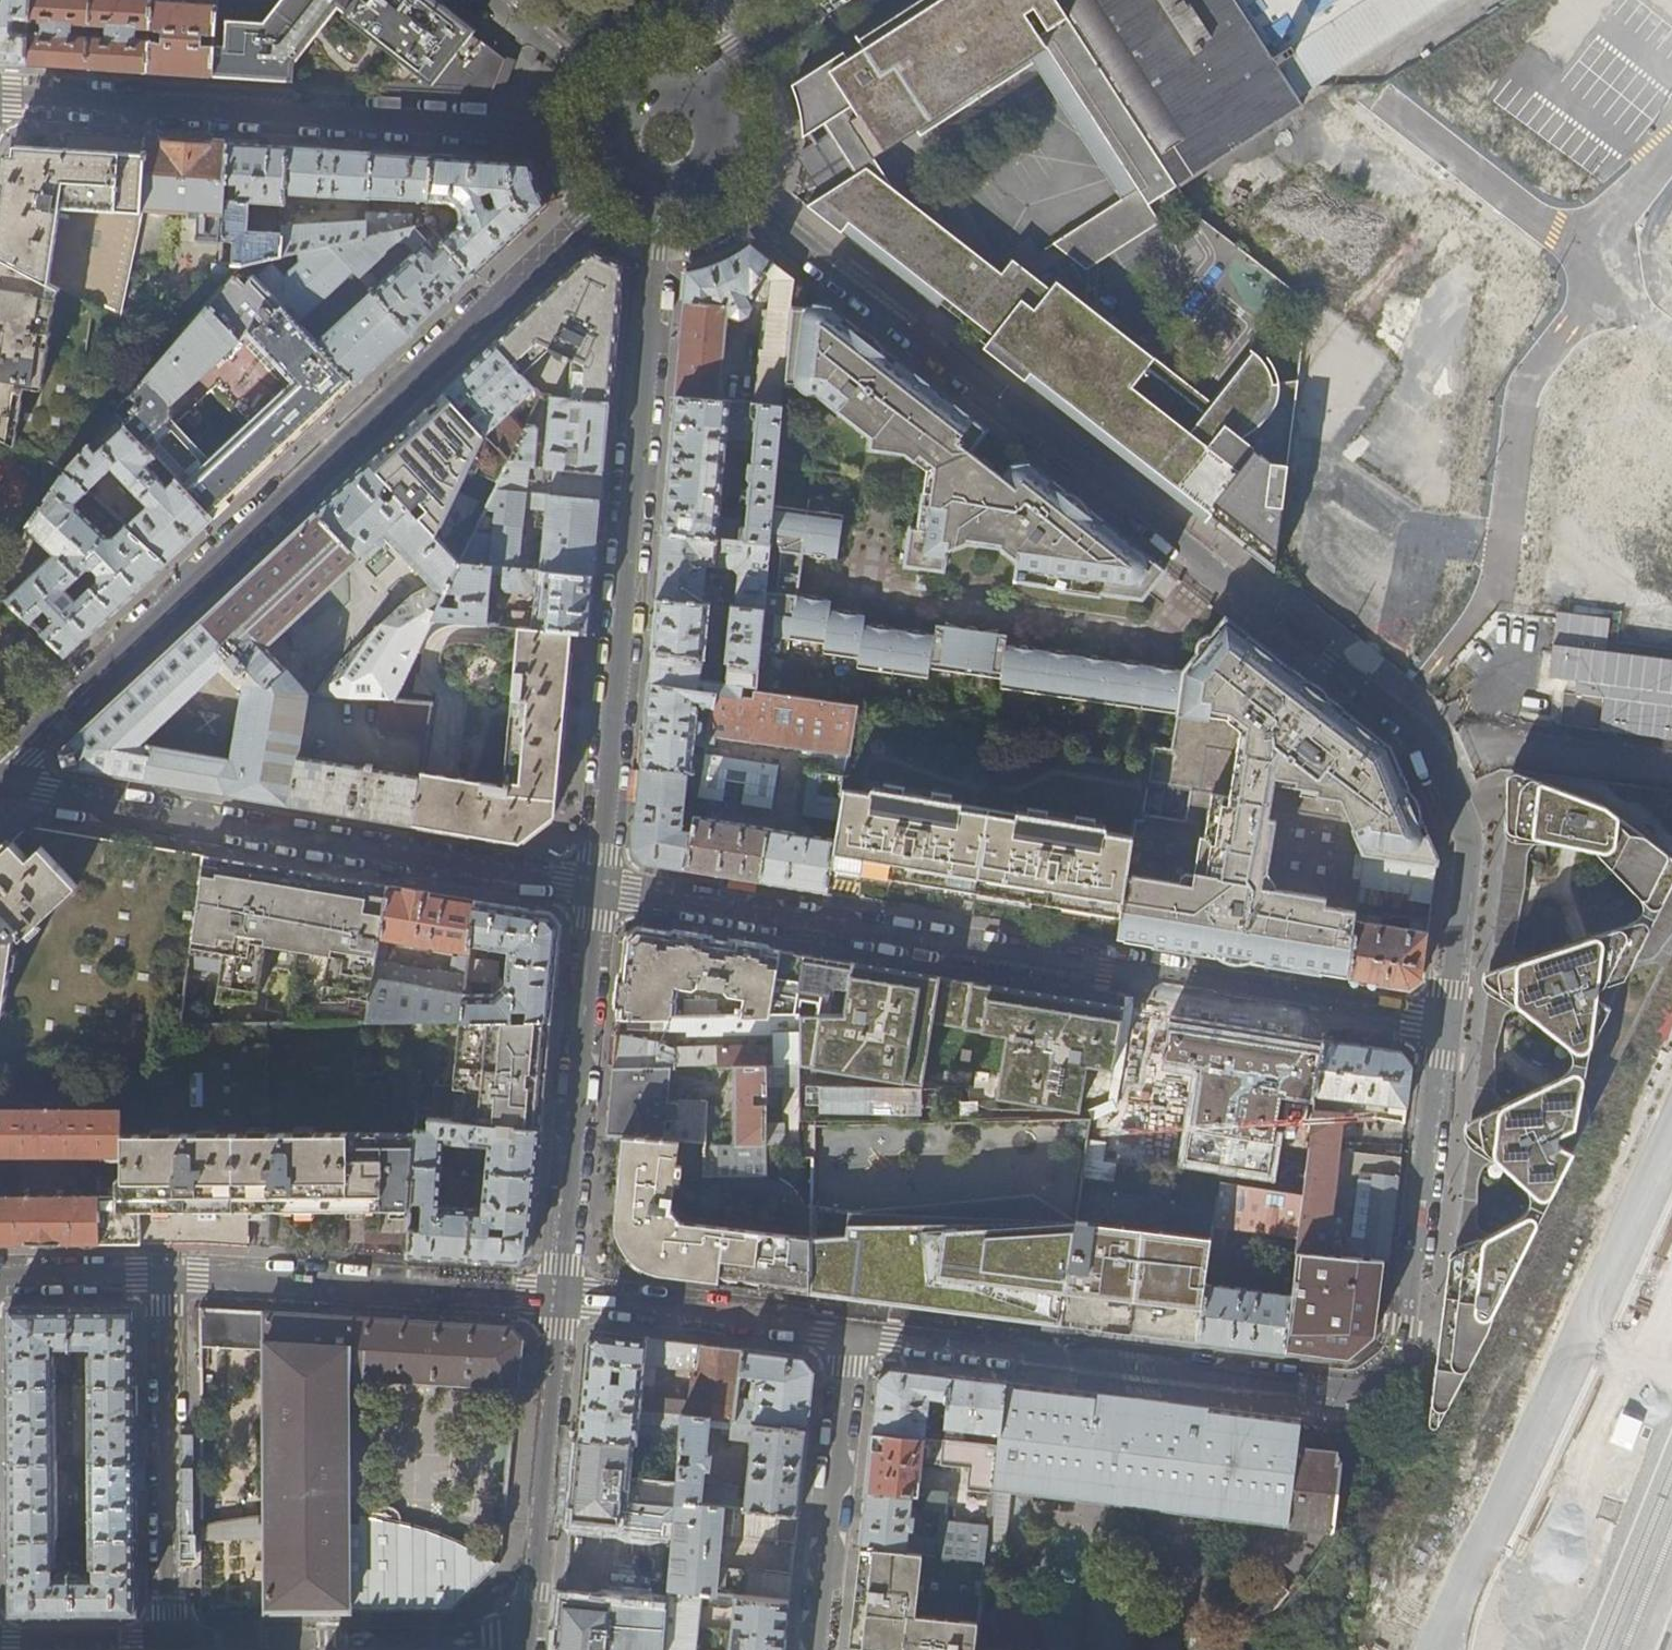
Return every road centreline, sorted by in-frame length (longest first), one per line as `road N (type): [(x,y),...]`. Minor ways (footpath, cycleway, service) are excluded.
road 1 (residential): [(1441,1025),(1403,1358),(1381,1383),(1345,1391),(851,1332)]
road 2 (residential): [(702,169),(1394,715)]
road 3 (residential): [(630,168),(0,767)]
road 4 (residential): [(601,884),(1441,1025)]
road 5 (residential): [(601,884),(663,185)]
road 6 (residential): [(619,129),(0,95)]
road 7 (residential): [(0,783),(601,884)]
road 8 (residential): [(1605,281),(1531,376),(1494,591),(1394,715)]
road 9 (residential): [(560,1294),(601,884)]
road 10 (residential): [(560,1294),(169,1274)]
road 11 (residential): [(169,1274),(170,1642)]
road 12 (residential): [(526,1649),(560,1294)]
road 13 (residential): [(821,1649),(851,1332)]
road 14 (residential): [(851,1332),(560,1294)]
road 15 (residential): [(1385,101),(1556,230),(1605,281)]
road 16 (residential): [(1440,775),(1465,839),(1441,1025)]
road 17 (residential): [(1671,775),(1501,746),(1440,775)]
road 18 (residential): [(486,0),(627,110)]
road 19 (residential): [(0,1643),(170,1642)]
road 20 (residential): [(169,1274),(0,1275)]
road 21 (residential): [(822,0),(688,95)]
road 22 (residential): [(1671,148),(1611,220),(1605,281)]
road 23 (residential): [(170,1642),(291,1642)]

